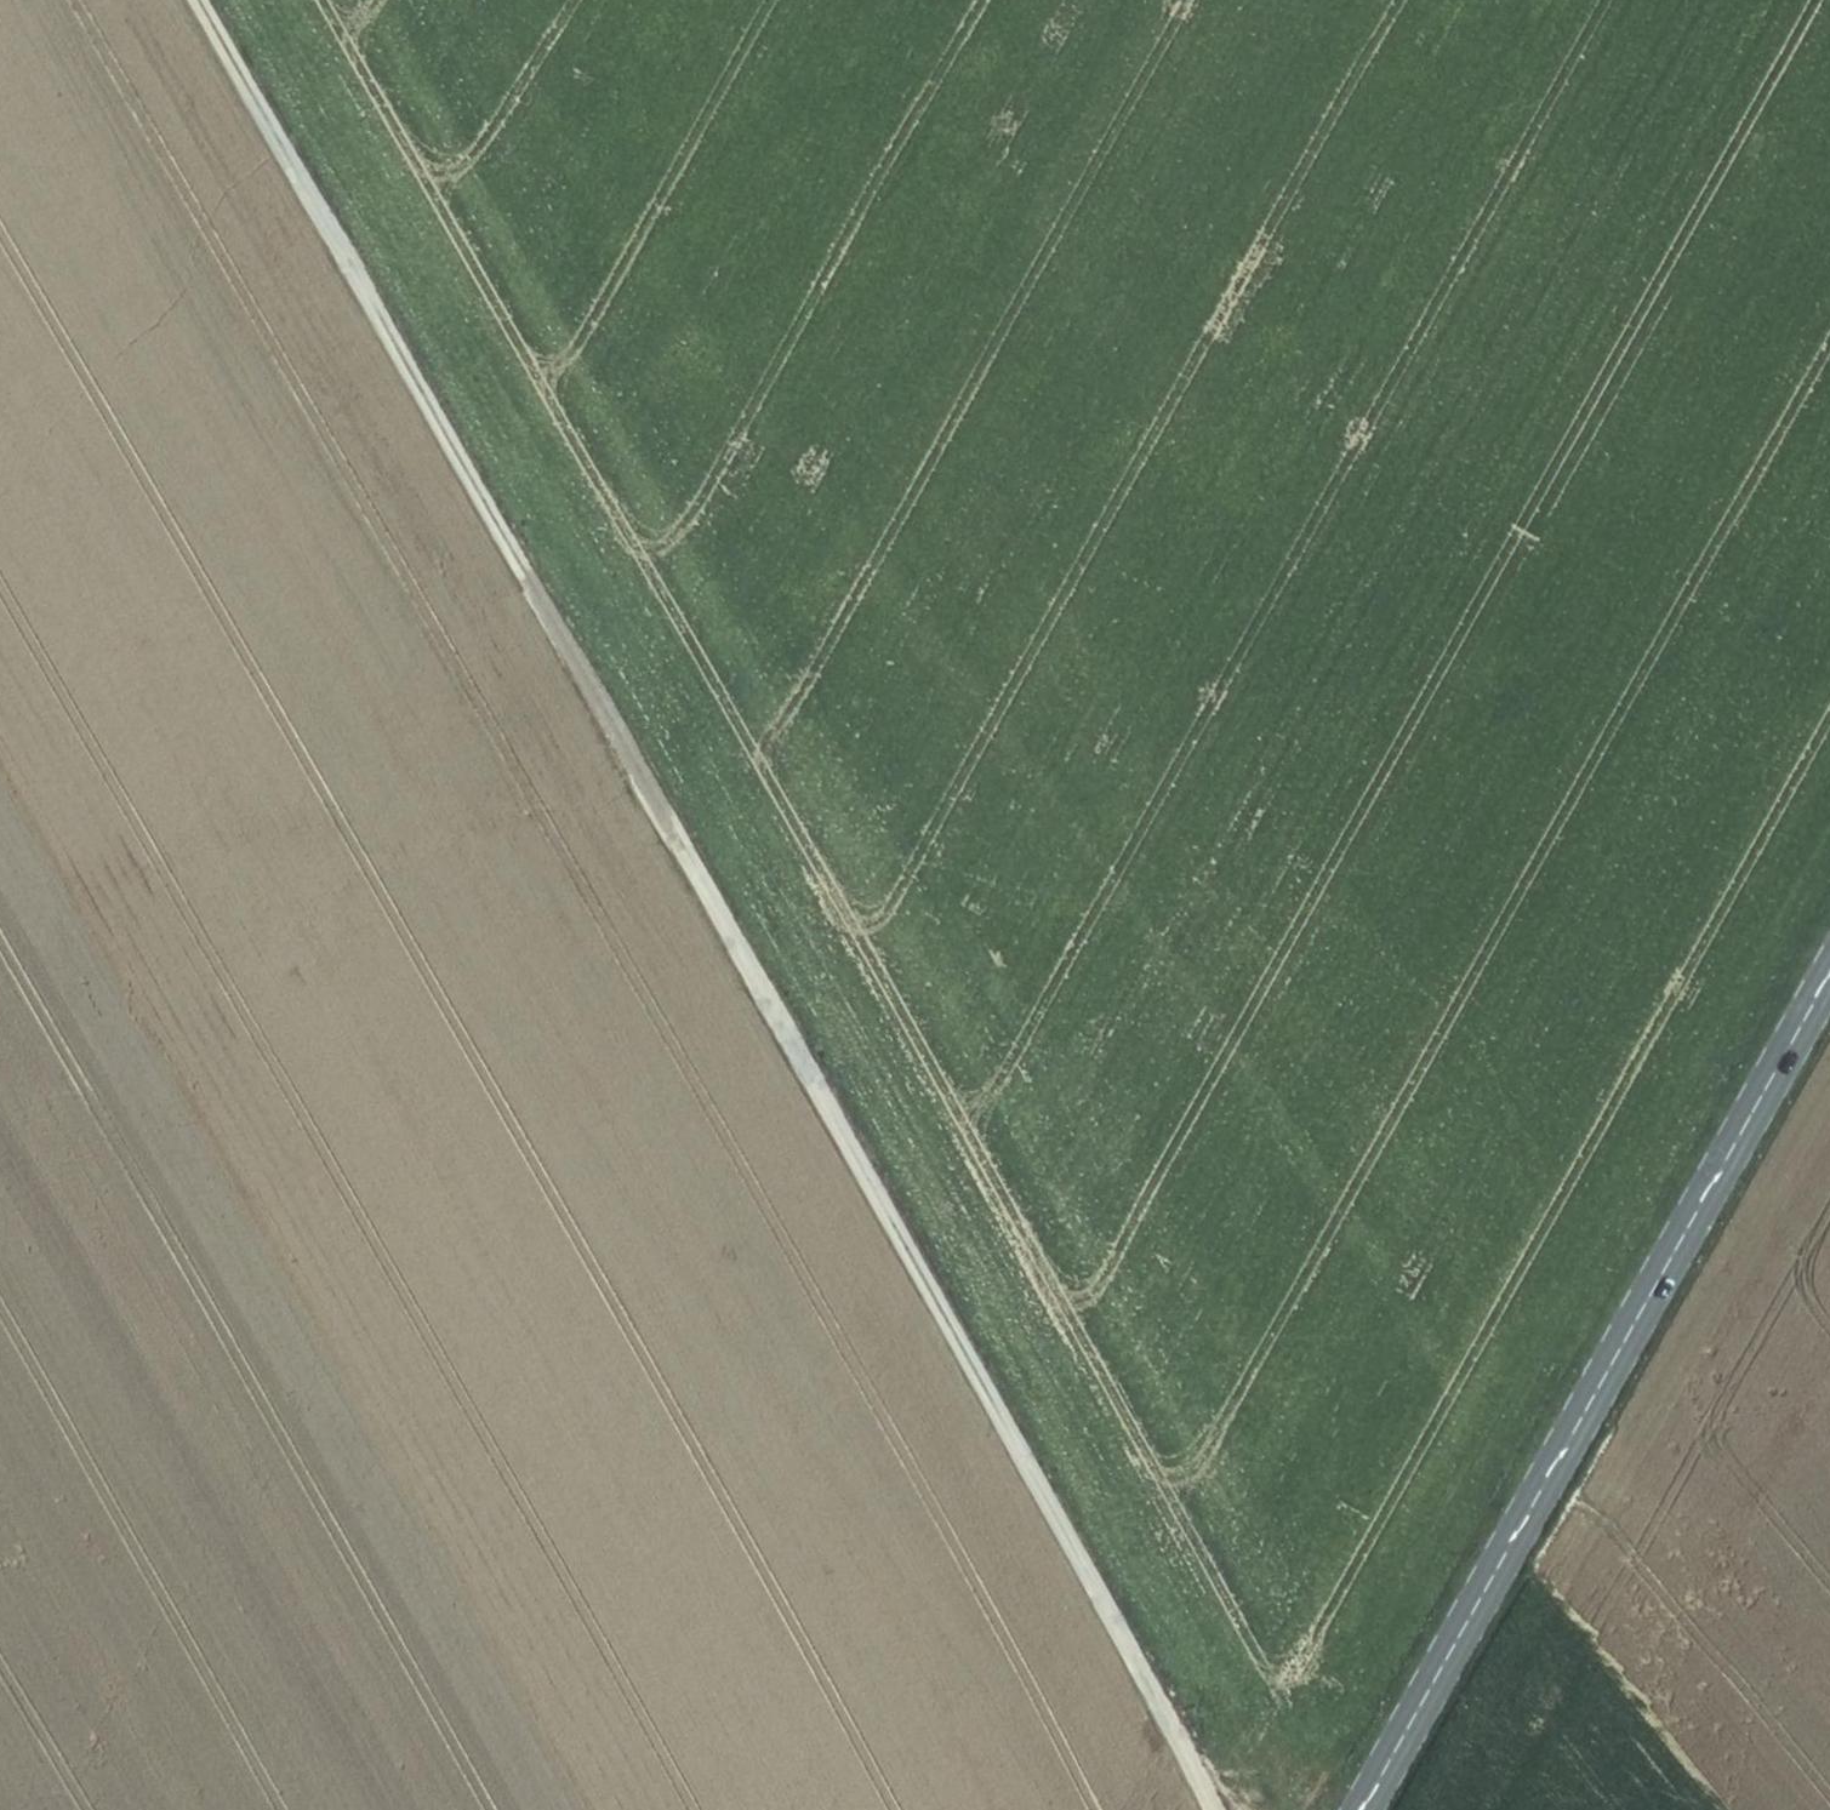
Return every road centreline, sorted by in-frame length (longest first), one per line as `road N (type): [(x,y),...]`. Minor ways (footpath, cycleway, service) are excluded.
road 1 (secondary): [(1361,1809),(1829,981)]

